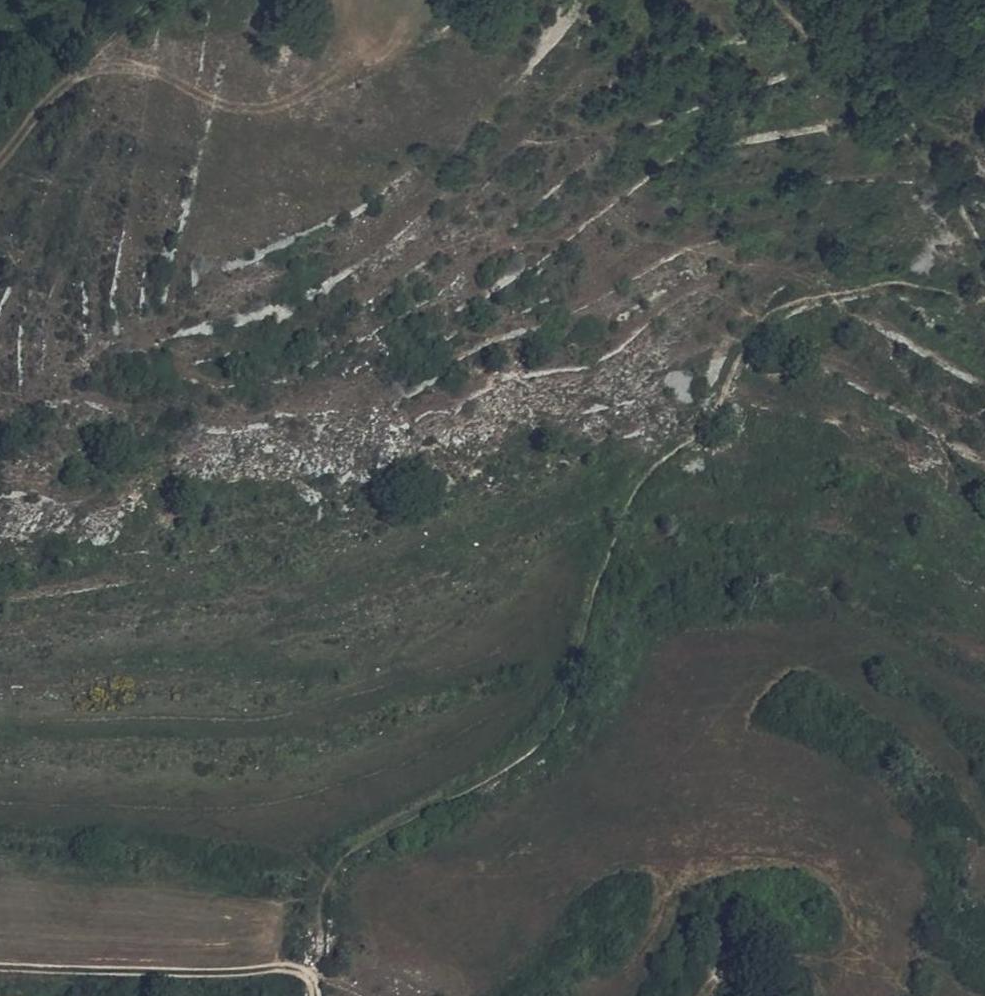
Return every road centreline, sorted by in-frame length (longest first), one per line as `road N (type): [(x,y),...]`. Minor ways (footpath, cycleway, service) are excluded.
road 1 (track): [(475,995),(589,881),(628,860),(813,863),(847,898),(852,928),(841,953),(817,961),(758,953),(732,958),(702,995)]
road 2 (track): [(313,974),(0,965)]

